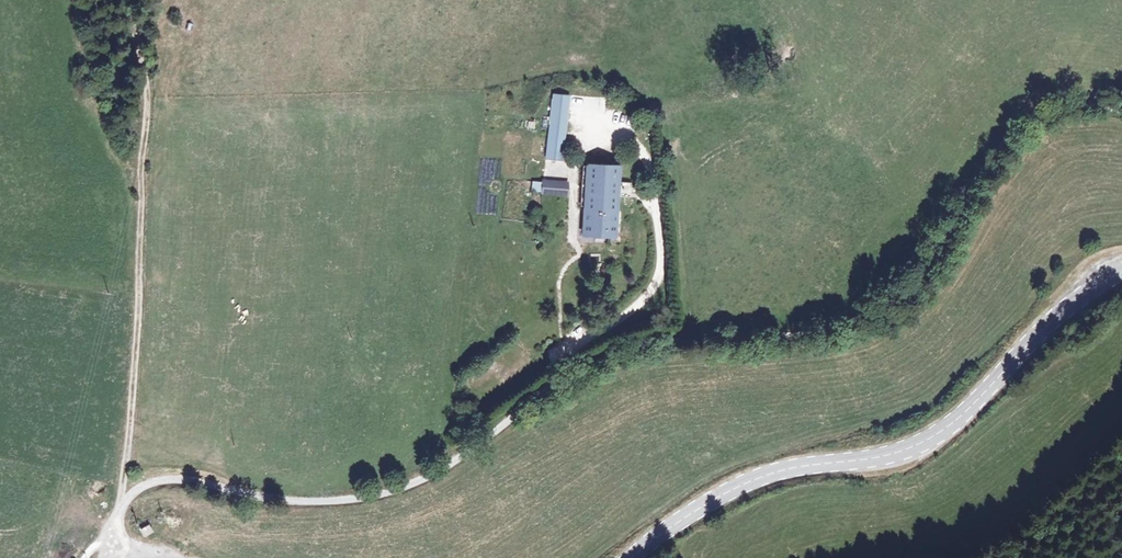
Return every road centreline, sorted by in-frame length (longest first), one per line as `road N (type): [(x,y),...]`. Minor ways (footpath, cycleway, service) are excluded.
road 1 (unclassified): [(121,557),(116,516),(147,482),(181,479),(325,503),(420,481),(538,395),(547,368),(573,337),(650,291),(662,246),(642,148),(611,121),(579,120)]
road 2 (track): [(1121,113),(1064,103),(1020,127),(924,274),(877,315),(809,337),(637,348),(538,395)]
road 3 (secondary): [(1121,270),(1069,303),(933,435),(891,454),(752,480),(685,515),(634,557)]
road 4 (track): [(126,0),(148,93),(135,375),(120,506)]

